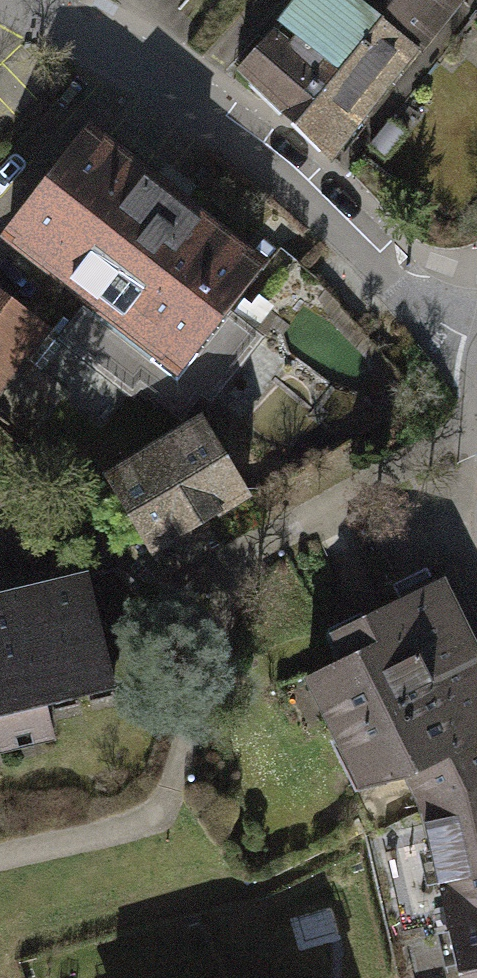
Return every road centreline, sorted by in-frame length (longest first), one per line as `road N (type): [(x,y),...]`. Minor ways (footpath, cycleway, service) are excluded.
road 1 (residential): [(27,0),(181,99),(437,322),(476,338)]

